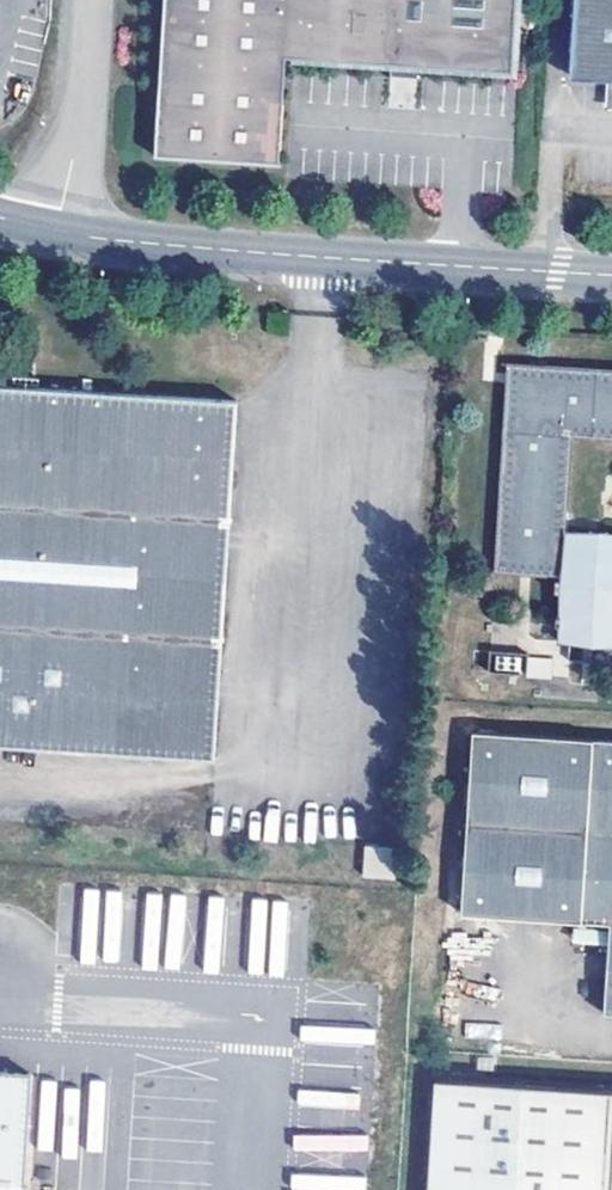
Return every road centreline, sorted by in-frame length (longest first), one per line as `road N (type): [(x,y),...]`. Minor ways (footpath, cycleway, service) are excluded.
road 1 (unclassified): [(57,233),(133,245),(611,275)]
road 2 (unclassified): [(93,0),(81,122),(57,233)]

